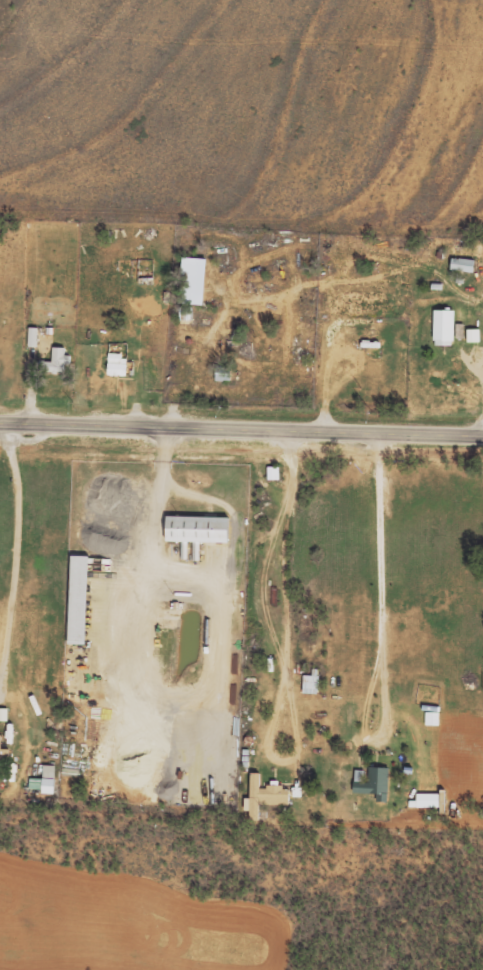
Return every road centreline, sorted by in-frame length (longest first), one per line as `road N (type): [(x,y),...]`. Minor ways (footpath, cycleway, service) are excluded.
road 1 (secondary): [(482,436),(0,423)]

